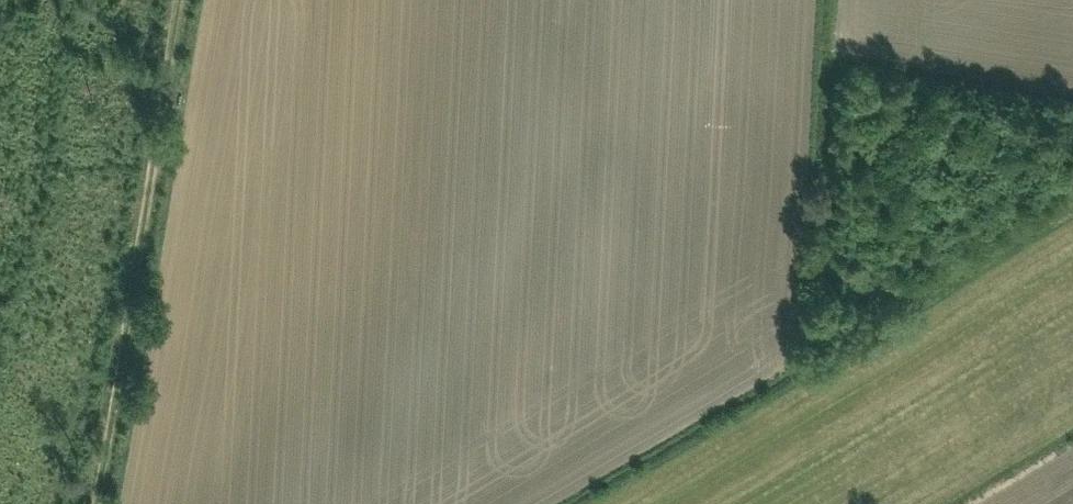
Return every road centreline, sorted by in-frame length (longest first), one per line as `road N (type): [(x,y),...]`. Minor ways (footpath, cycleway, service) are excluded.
road 1 (track): [(180,0),(84,503)]

